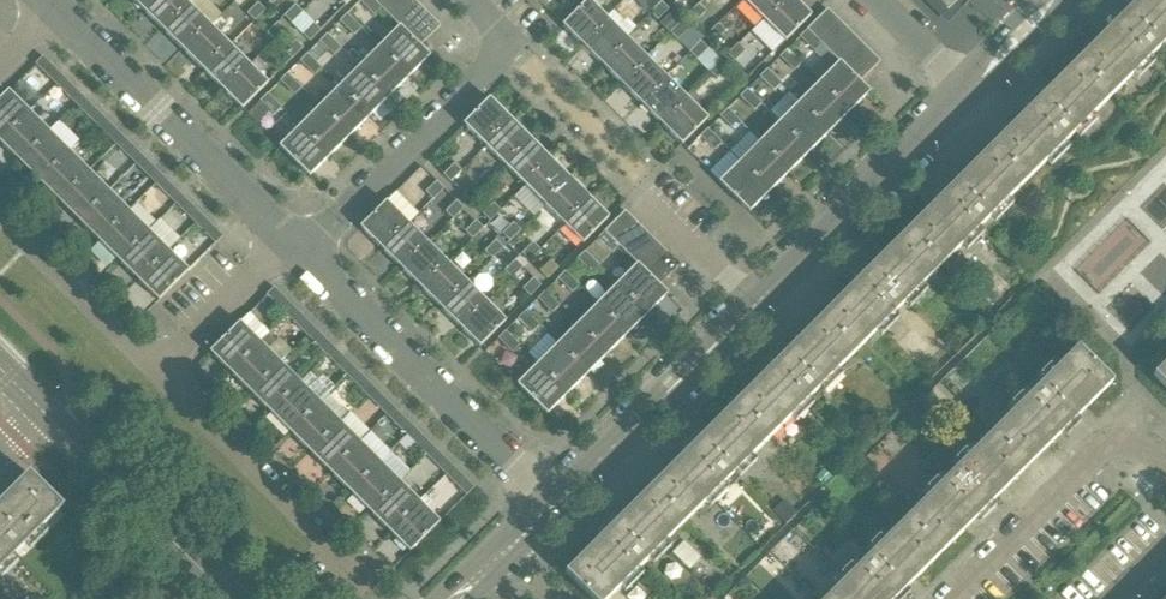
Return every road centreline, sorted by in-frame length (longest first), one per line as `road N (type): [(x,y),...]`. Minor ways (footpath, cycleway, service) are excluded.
road 1 (residential): [(551,501),(966,90)]
road 2 (residential): [(306,258),(515,46),(468,0)]
road 3 (residential): [(551,501),(306,258)]
road 4 (residential): [(290,244),(53,11)]
road 5 (residential): [(364,579),(158,375)]
road 6 (residential): [(950,598),(1107,442),(1165,468)]
road 7 (residential): [(231,598),(41,410)]
road 8 (residential): [(158,375),(0,216)]
road 9 (residential): [(158,375),(290,244)]
road 10 (residential): [(966,90),(876,0)]
road 11 (residential): [(966,90),(1056,0)]

